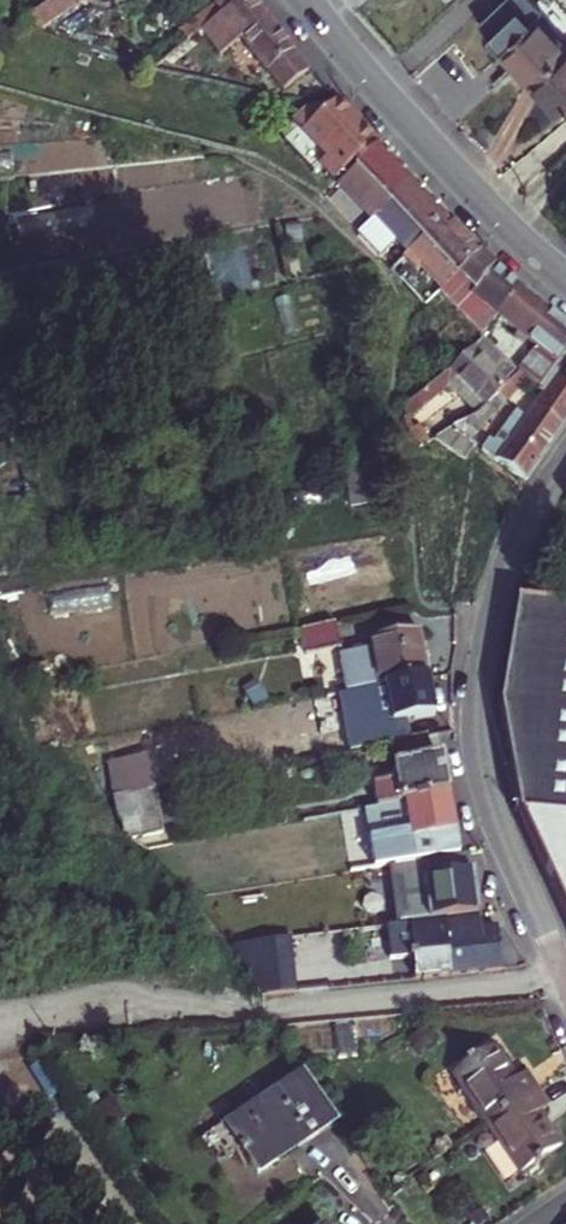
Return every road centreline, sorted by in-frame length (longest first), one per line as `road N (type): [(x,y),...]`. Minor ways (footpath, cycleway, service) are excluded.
road 1 (track): [(563,973),(532,985),(0,1043)]
road 2 (residential): [(565,979),(496,817),(475,694),(505,561),(565,457)]
road 3 (tertiary): [(565,275),(445,161),(305,0)]

